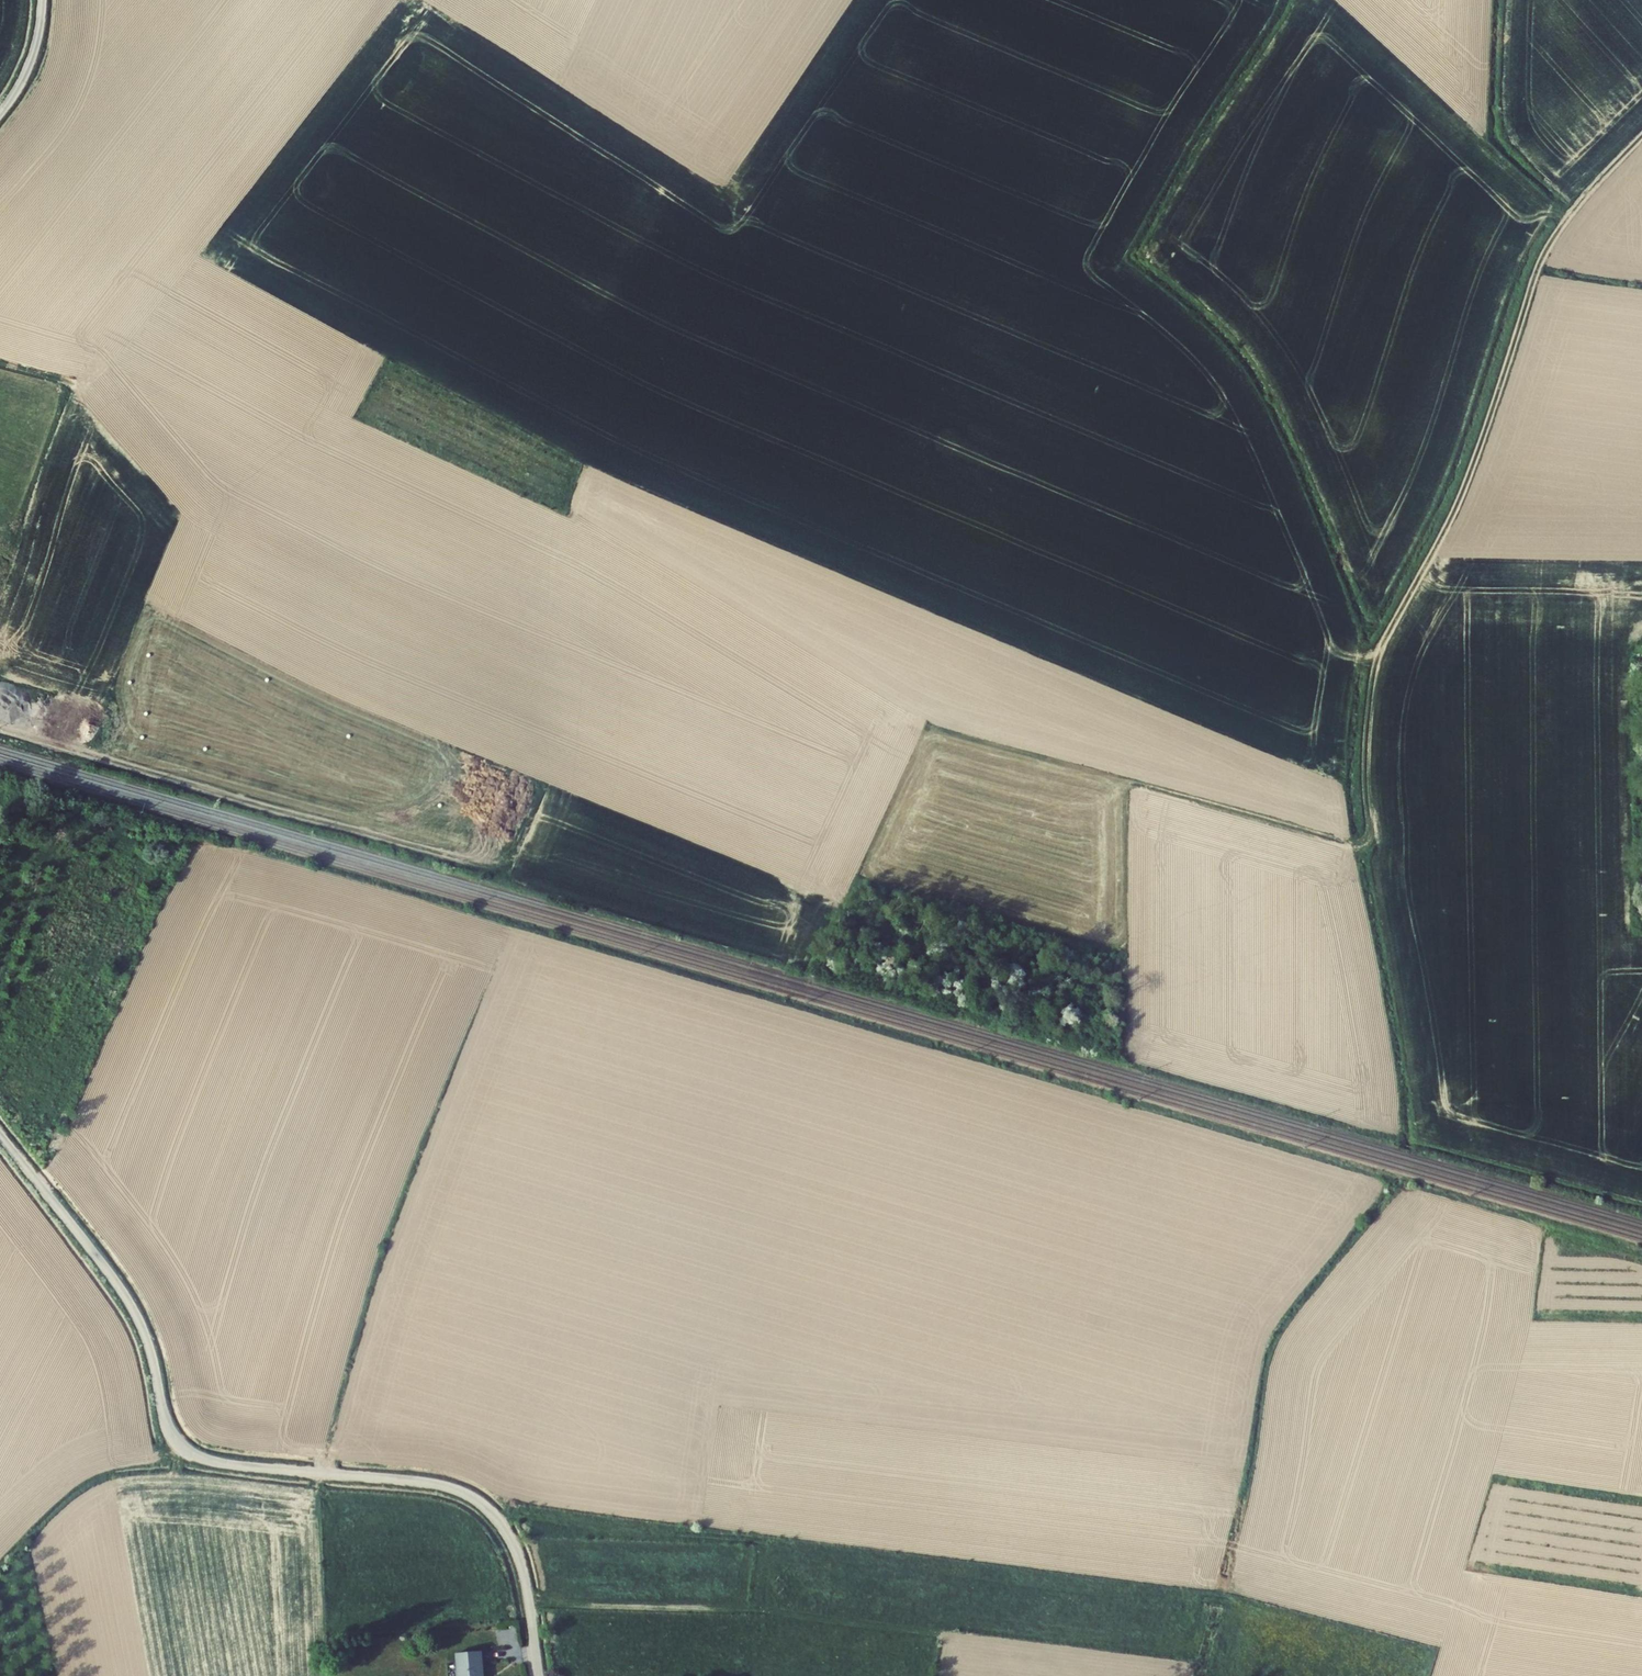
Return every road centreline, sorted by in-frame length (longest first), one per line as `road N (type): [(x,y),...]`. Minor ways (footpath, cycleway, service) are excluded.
road 1 (track): [(1641,135),(1547,247),(1462,491),(1377,654),(1363,770),(1370,836),(1350,846)]
road 2 (unclassified): [(0,1135),(128,1297),(169,1425),(190,1451),(239,1465),(446,1485)]
road 3 (residential): [(539,1675),(511,1538),(487,1506),(446,1485)]
road 4 (unclassified): [(43,0),(30,62),(0,113)]

